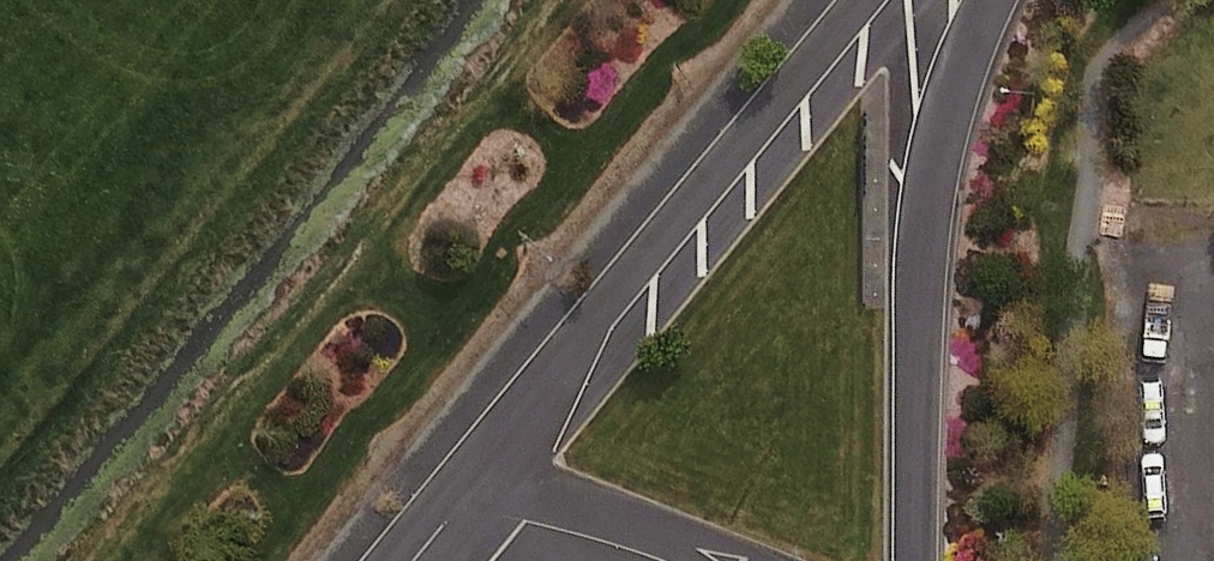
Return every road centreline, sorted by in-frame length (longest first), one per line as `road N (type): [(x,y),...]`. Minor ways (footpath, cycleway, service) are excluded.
road 1 (tertiary): [(455,513),(549,376),(866,0)]
road 2 (tertiary): [(991,0),(936,154),(924,234),(914,560)]
road 3 (tertiary): [(664,560),(525,520),(455,513)]

